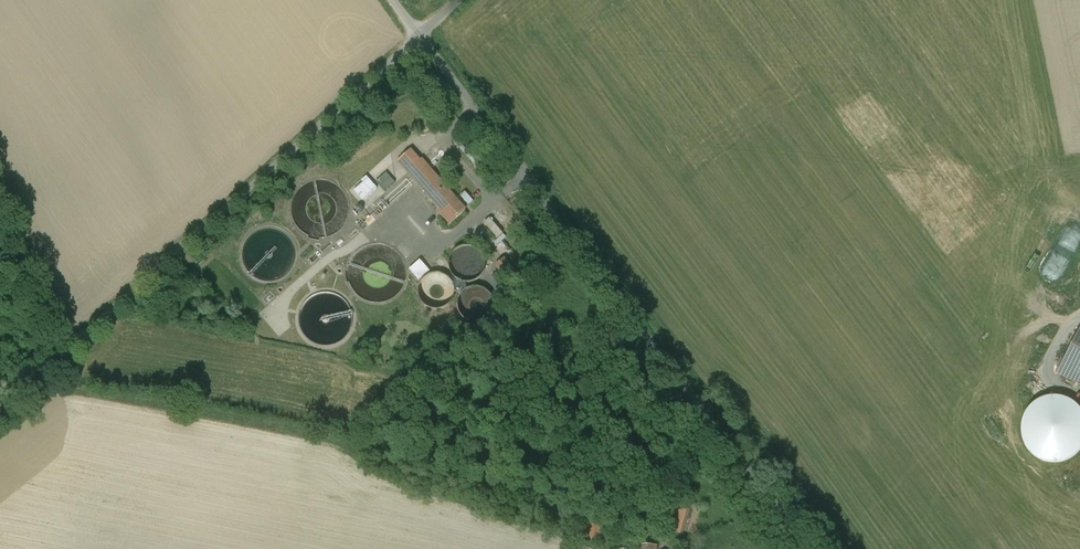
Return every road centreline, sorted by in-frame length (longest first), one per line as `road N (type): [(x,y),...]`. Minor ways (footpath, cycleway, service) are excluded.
road 1 (unclassified): [(420,36),(808,548)]
road 2 (unclassified): [(0,409),(420,36)]

